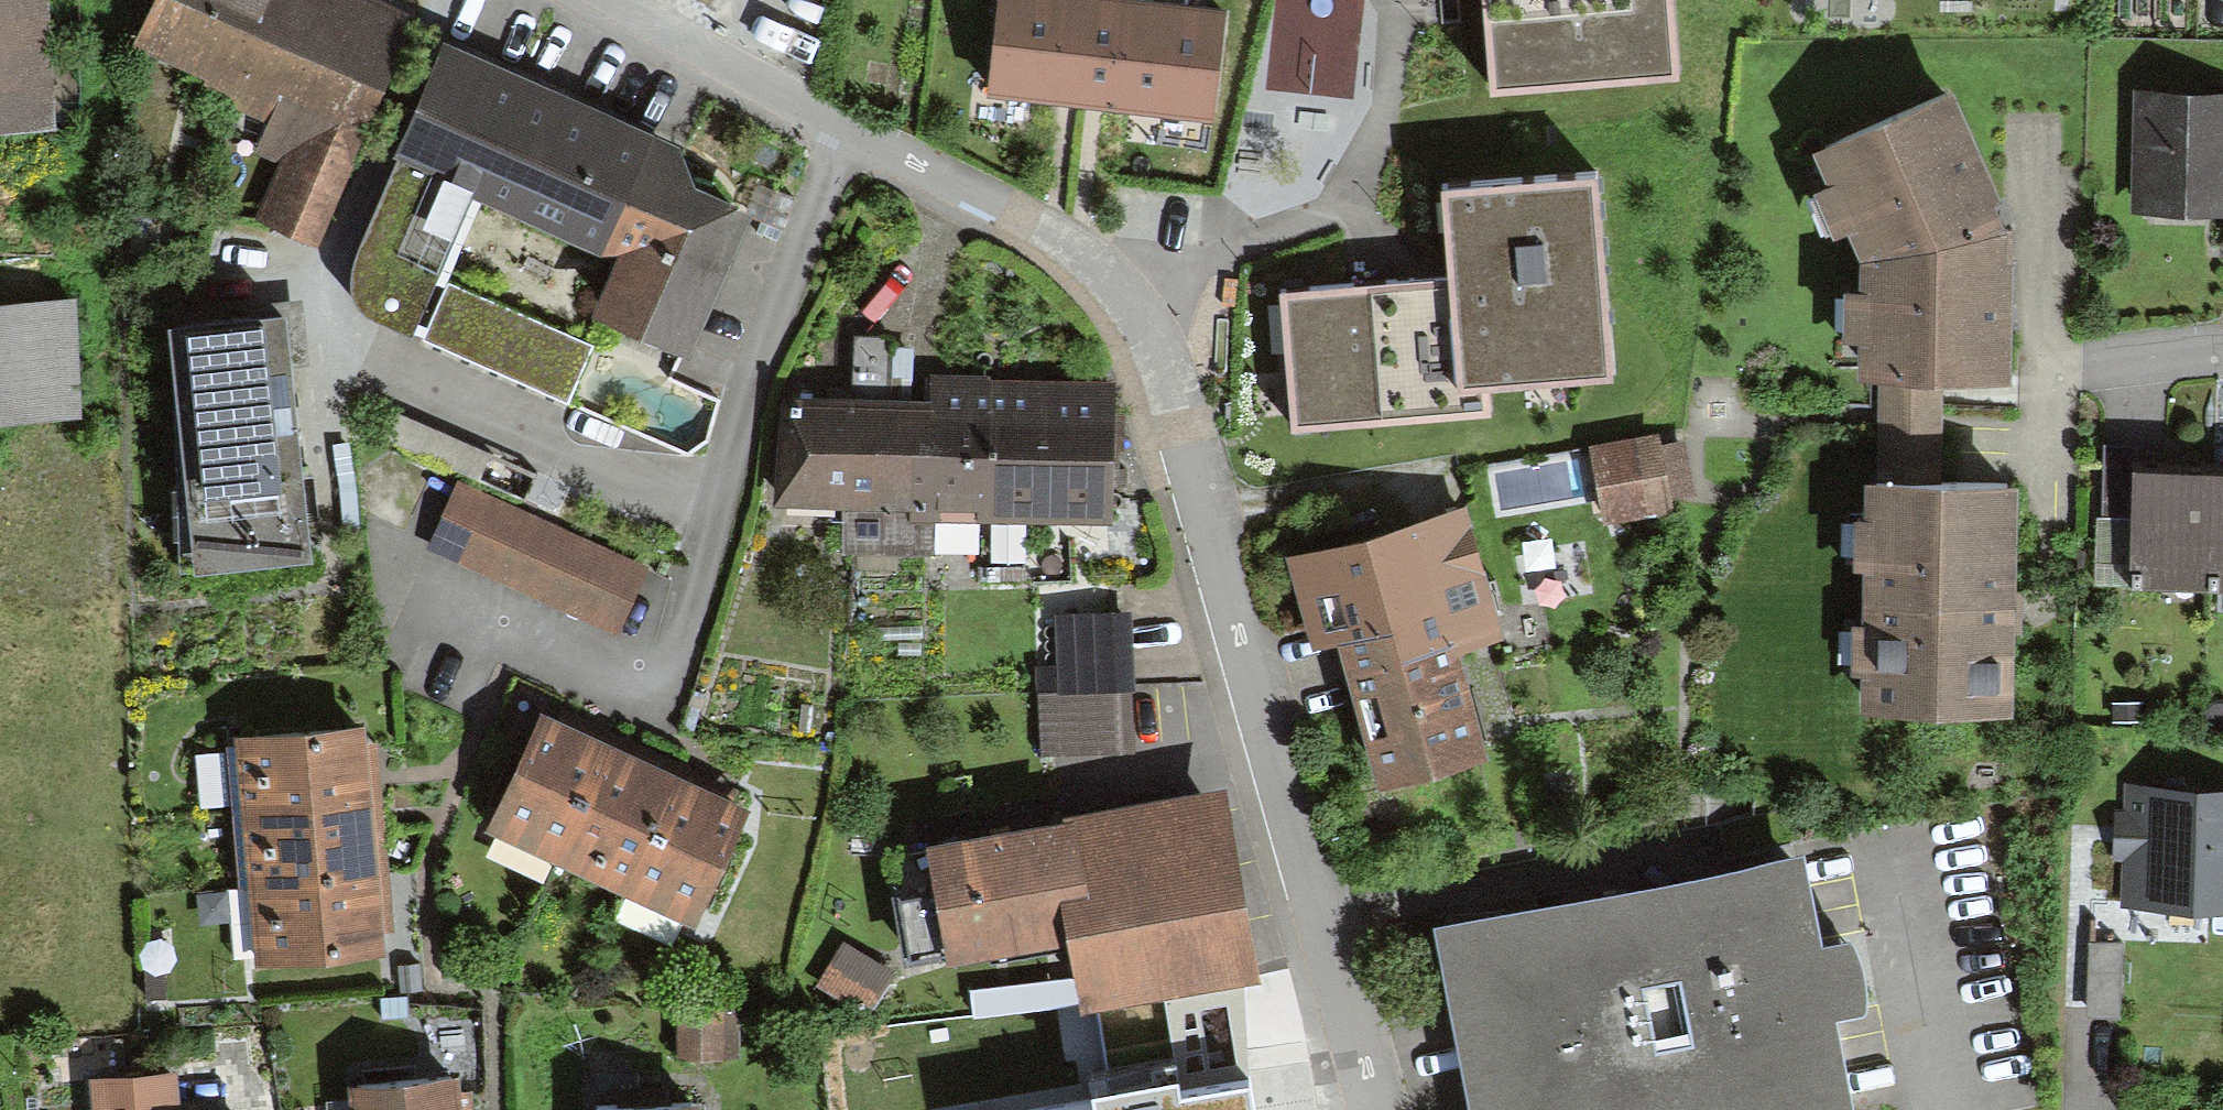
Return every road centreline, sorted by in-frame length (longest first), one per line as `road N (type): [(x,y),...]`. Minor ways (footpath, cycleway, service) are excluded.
road 1 (residential): [(850,130),(1049,227),(1102,267),(1139,314),(1164,361),(1378,1109)]
road 2 (residential): [(850,130),(752,384),(672,665),(653,679),(628,677),(400,577)]
road 3 (track): [(442,0),(323,275)]
road 4 (residential): [(618,0),(850,130)]
road 5 (residential): [(2222,342),(2045,362)]

